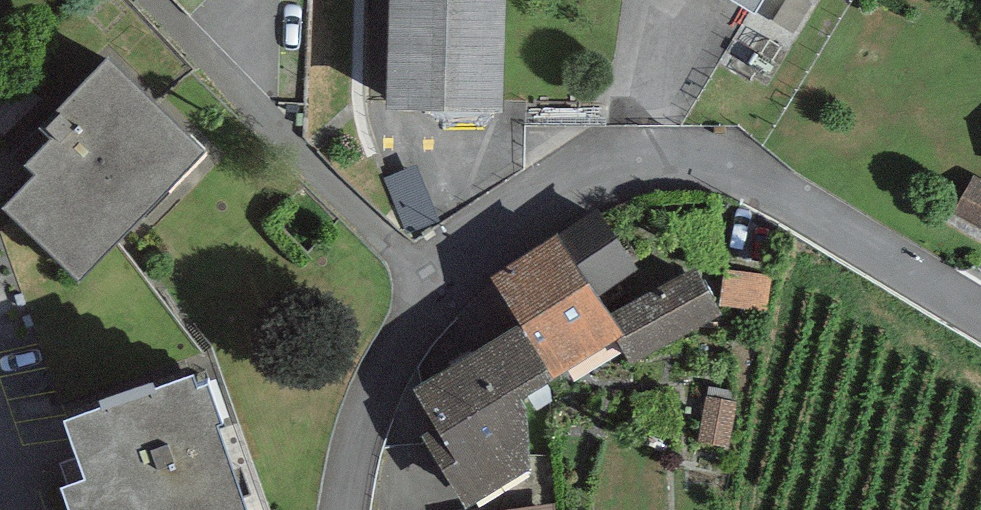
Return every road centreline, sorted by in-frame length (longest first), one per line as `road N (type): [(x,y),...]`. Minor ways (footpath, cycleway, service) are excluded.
road 1 (unclassified): [(343,509),(368,408),(399,344),(437,293),(582,179),(645,160),(733,171),(980,320)]

